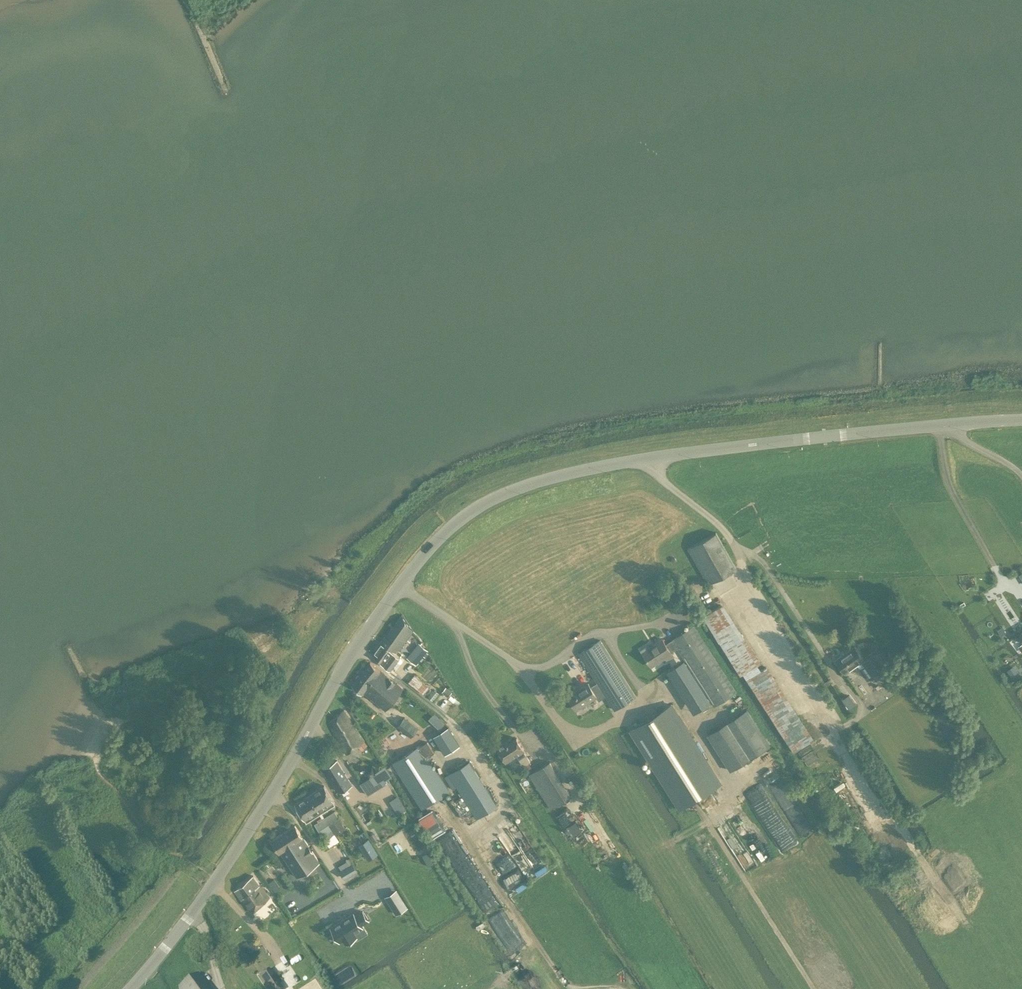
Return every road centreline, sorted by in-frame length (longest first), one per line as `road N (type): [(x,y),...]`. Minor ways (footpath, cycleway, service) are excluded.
road 1 (tertiary): [(129,988),(197,908),(400,587),(478,505),(614,464),(806,436),(1021,420)]
road 2 (track): [(813,988),(711,831),(733,784),(674,696)]
road 3 (track): [(568,988),(473,851),(504,799)]

